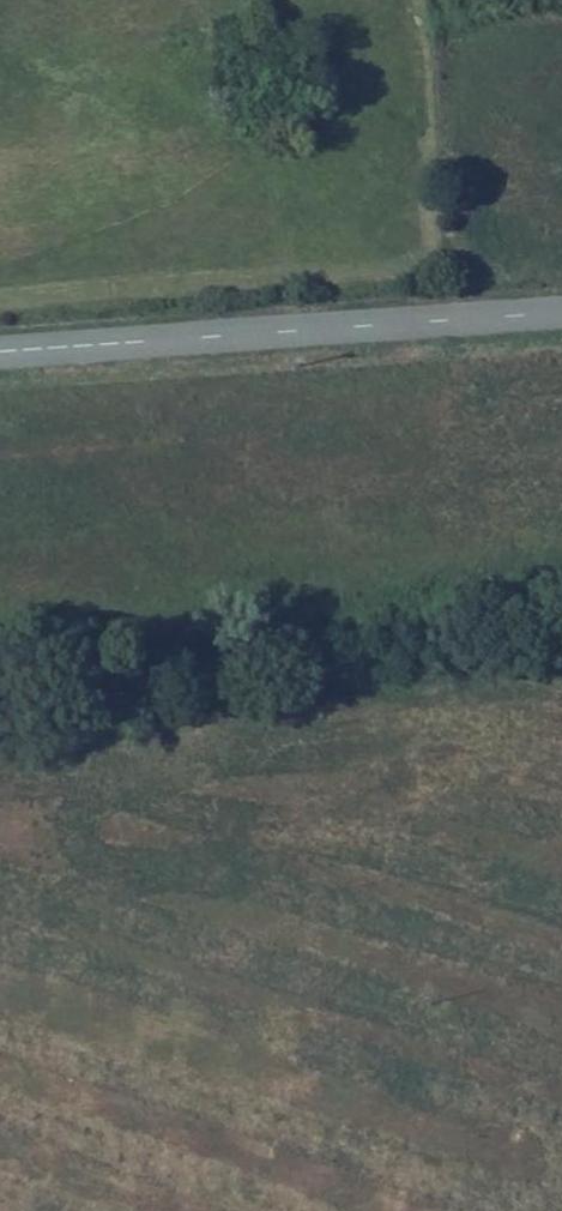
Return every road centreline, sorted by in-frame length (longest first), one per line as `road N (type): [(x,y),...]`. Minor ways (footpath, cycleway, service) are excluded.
road 1 (tertiary): [(0,352),(561,312)]

